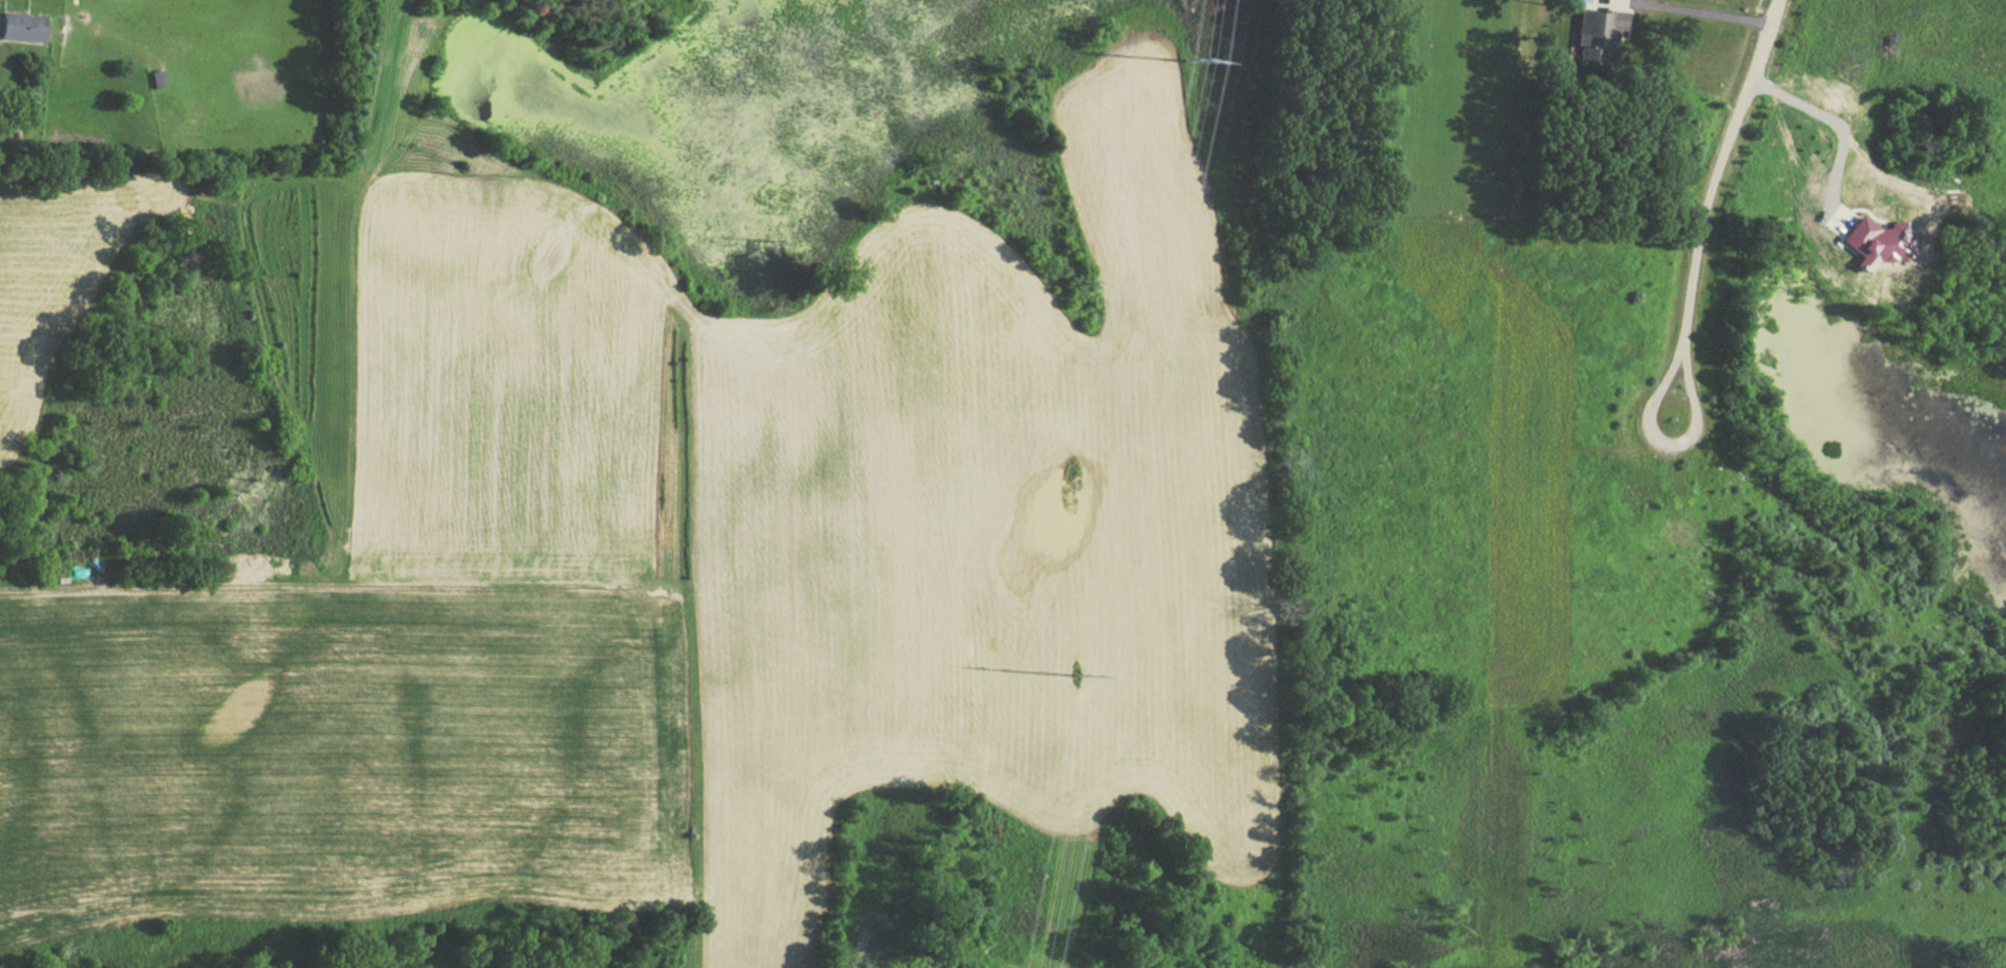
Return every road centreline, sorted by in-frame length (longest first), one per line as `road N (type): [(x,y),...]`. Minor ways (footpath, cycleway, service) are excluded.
road 1 (residential): [(1773,0),(1691,253),(1669,437)]

